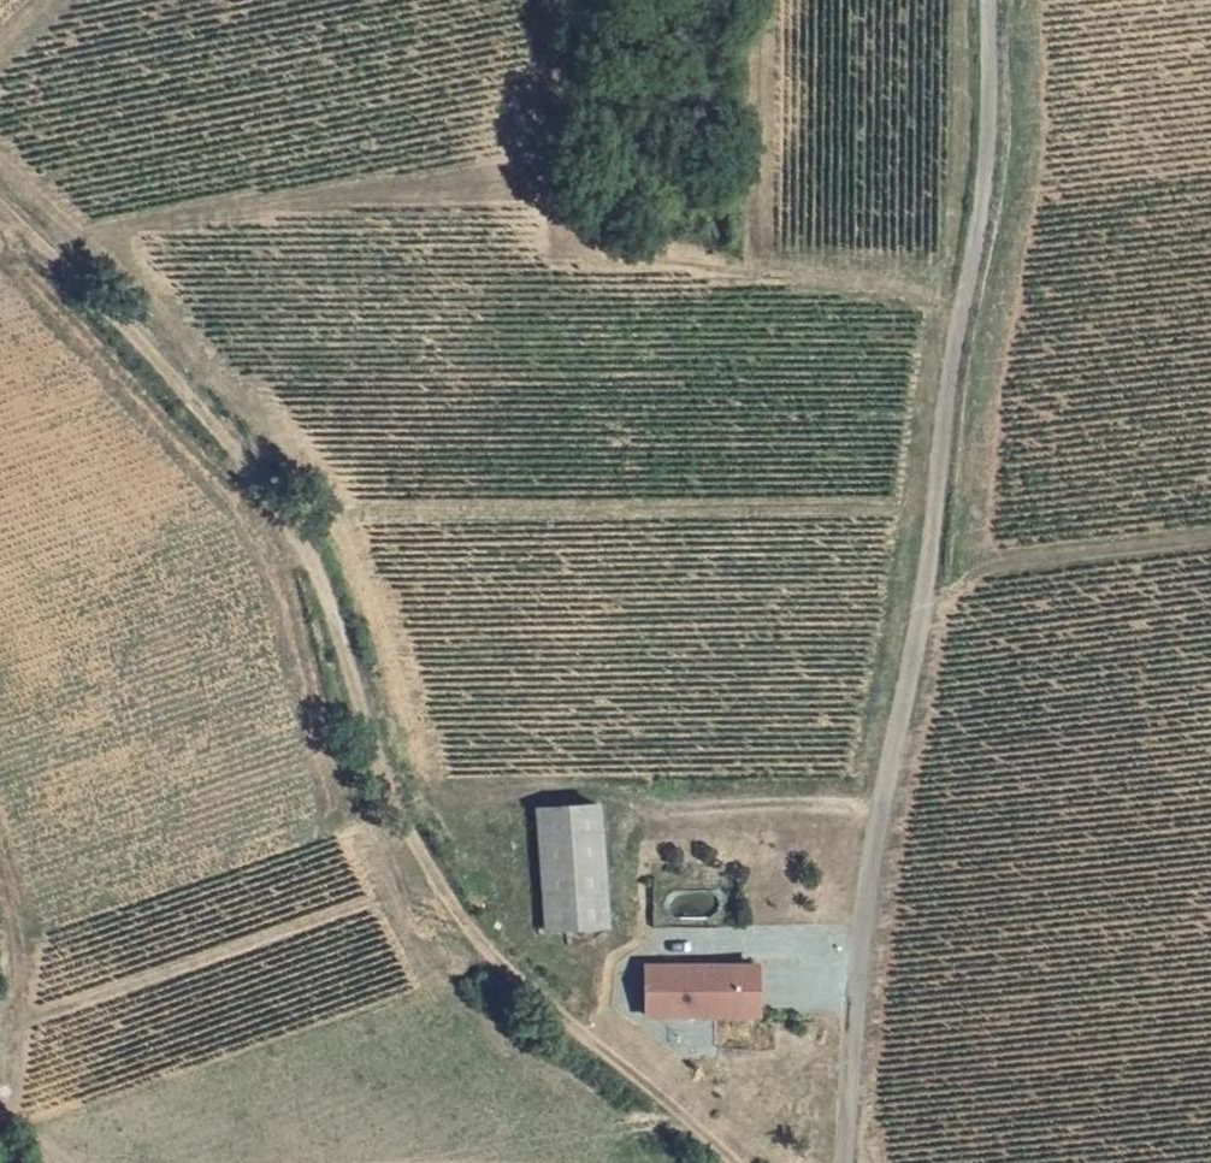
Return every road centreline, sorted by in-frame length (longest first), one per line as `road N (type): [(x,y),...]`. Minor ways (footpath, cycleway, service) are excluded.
road 1 (track): [(0,198),(210,413),(284,509),(329,590),(410,835),(490,955),(736,1162)]
road 2 (track): [(0,156),(126,269),(315,481),(353,562),(411,757),(429,783),(454,797),(579,787),(645,807),(882,807)]
road 3 (unclassified): [(986,0),(982,214),(949,374),(929,573),(882,807),(843,1162)]
road 4 (track): [(929,573),(1210,539)]

